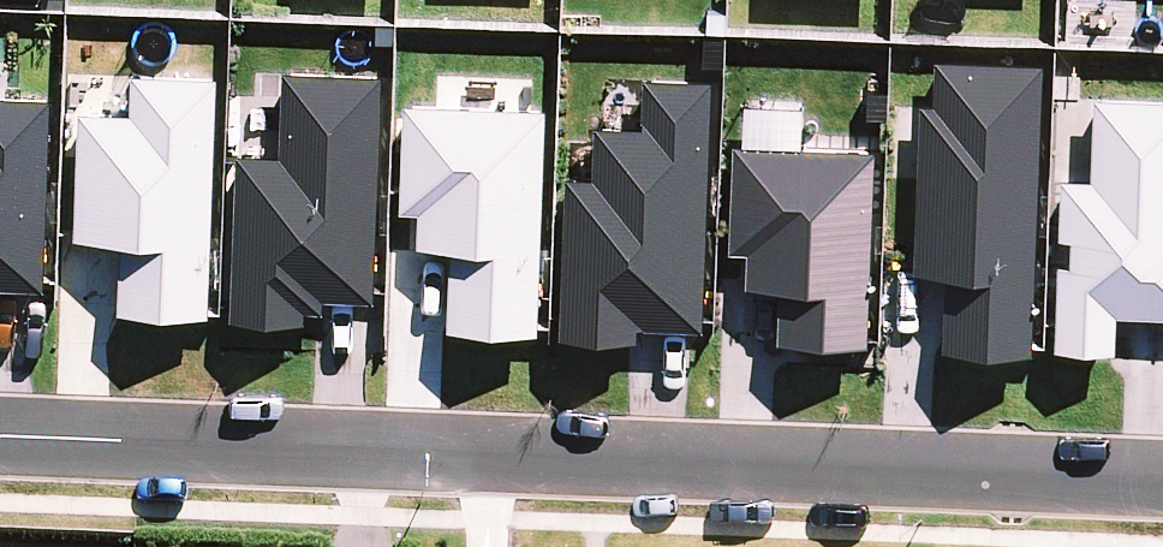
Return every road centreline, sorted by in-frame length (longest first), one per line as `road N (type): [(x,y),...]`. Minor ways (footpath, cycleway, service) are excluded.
road 1 (residential): [(0,438),(1162,486)]

